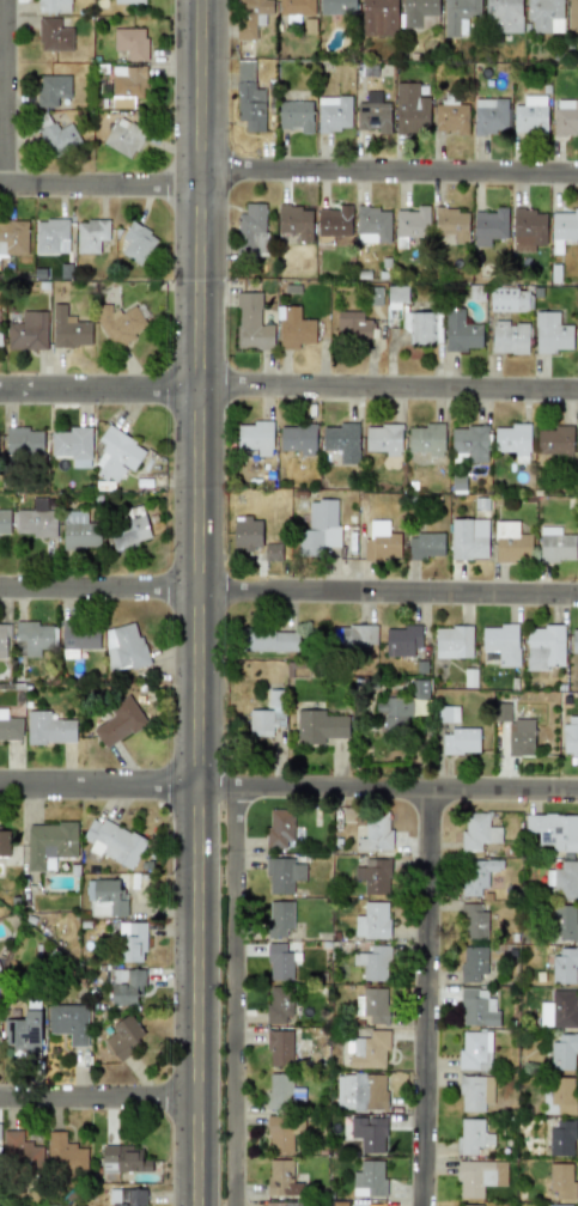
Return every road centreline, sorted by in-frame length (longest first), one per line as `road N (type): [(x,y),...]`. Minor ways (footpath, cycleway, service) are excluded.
road 1 (tertiary): [(201,1205),(203,0)]
road 2 (residential): [(0,786),(577,794)]
road 3 (residential): [(0,591),(577,597)]
road 4 (residential): [(0,392),(577,397)]
road 5 (residential): [(428,1205),(434,793)]
road 6 (residential): [(203,168),(577,172)]
road 7 (residential): [(0,190),(203,191)]
road 8 (residential): [(0,1099),(201,1101)]
road 9 (residential): [(6,190),(6,0)]

